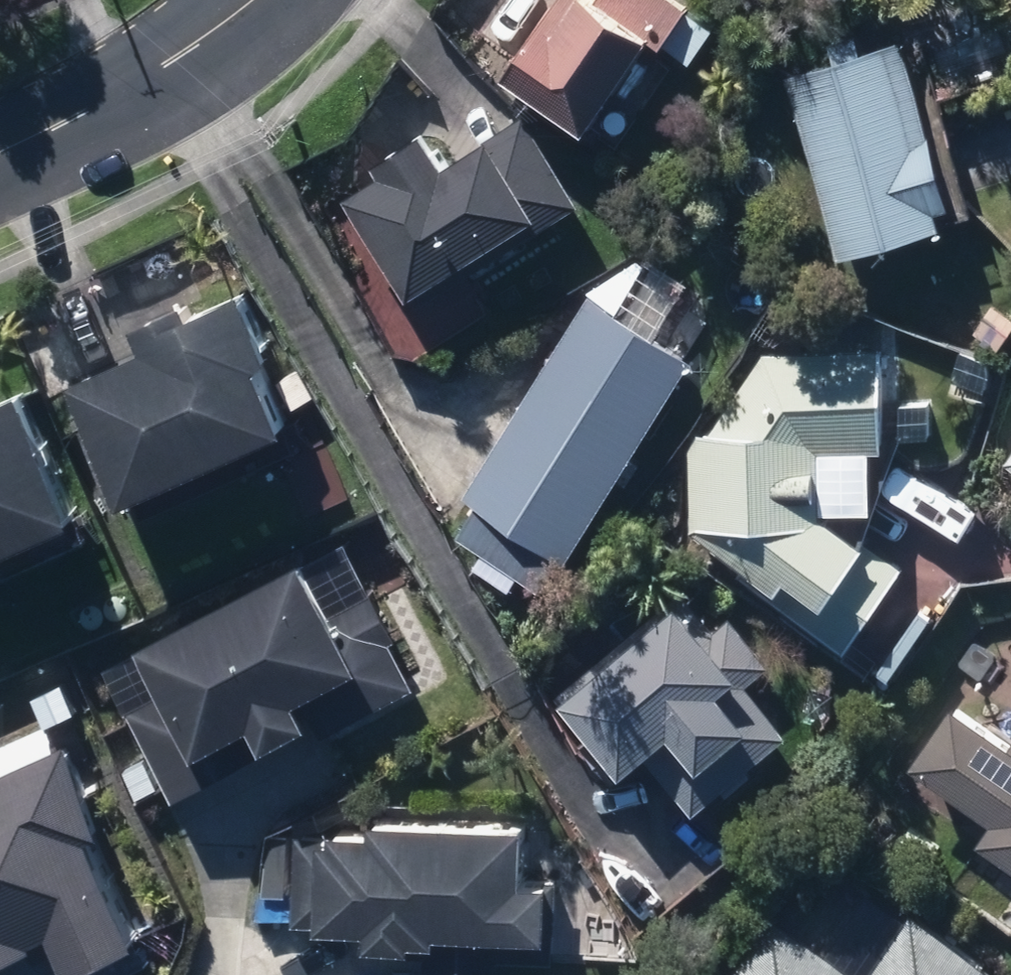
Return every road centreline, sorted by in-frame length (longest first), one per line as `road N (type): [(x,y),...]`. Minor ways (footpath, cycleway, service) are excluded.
road 1 (tertiary): [(0,156),(180,58),(261,0)]

